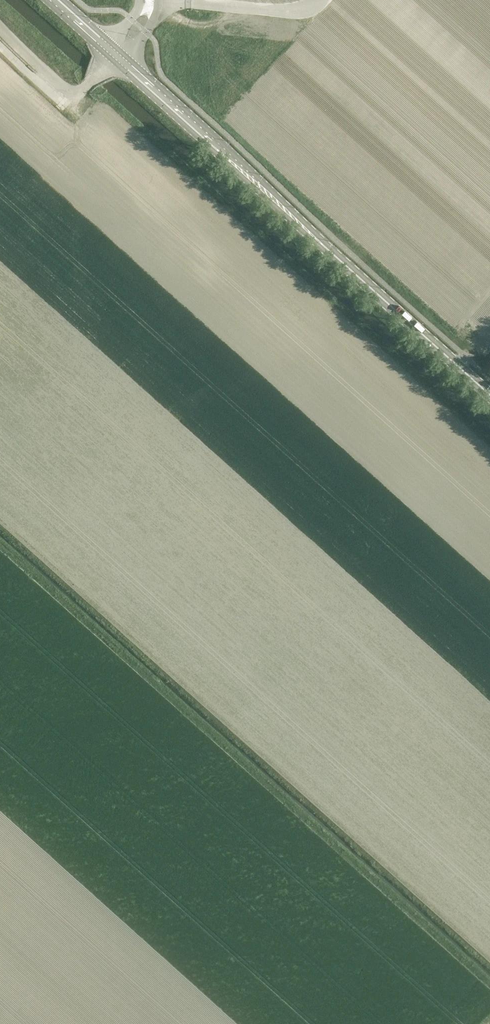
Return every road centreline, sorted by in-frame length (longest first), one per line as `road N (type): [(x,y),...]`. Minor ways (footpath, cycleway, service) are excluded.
road 1 (secondary): [(489,392),(112,56)]

